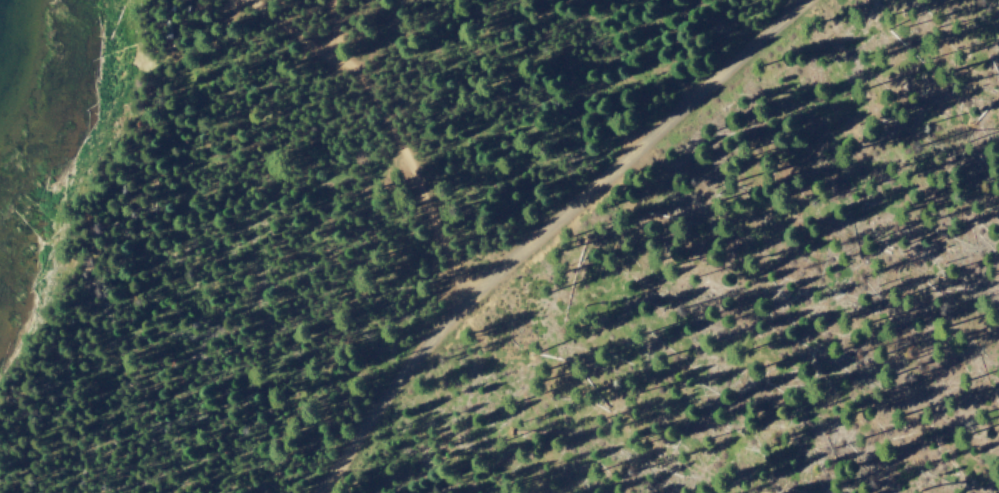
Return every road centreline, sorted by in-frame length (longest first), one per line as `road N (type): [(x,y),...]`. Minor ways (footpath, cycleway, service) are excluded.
road 1 (residential): [(800,0),(463,302),(378,402),(318,492)]
road 2 (track): [(322,0),(346,64),(405,162),(463,302)]

